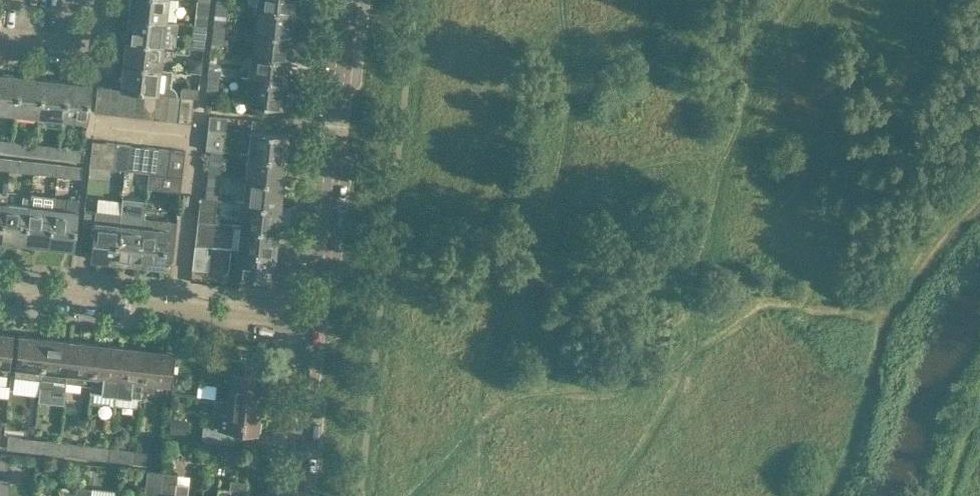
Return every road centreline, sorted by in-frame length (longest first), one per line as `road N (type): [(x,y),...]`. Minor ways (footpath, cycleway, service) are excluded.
road 1 (tertiary): [(320,325),(351,0)]
road 2 (residential): [(320,325),(0,291)]
road 3 (tertiary): [(301,495),(320,325)]

